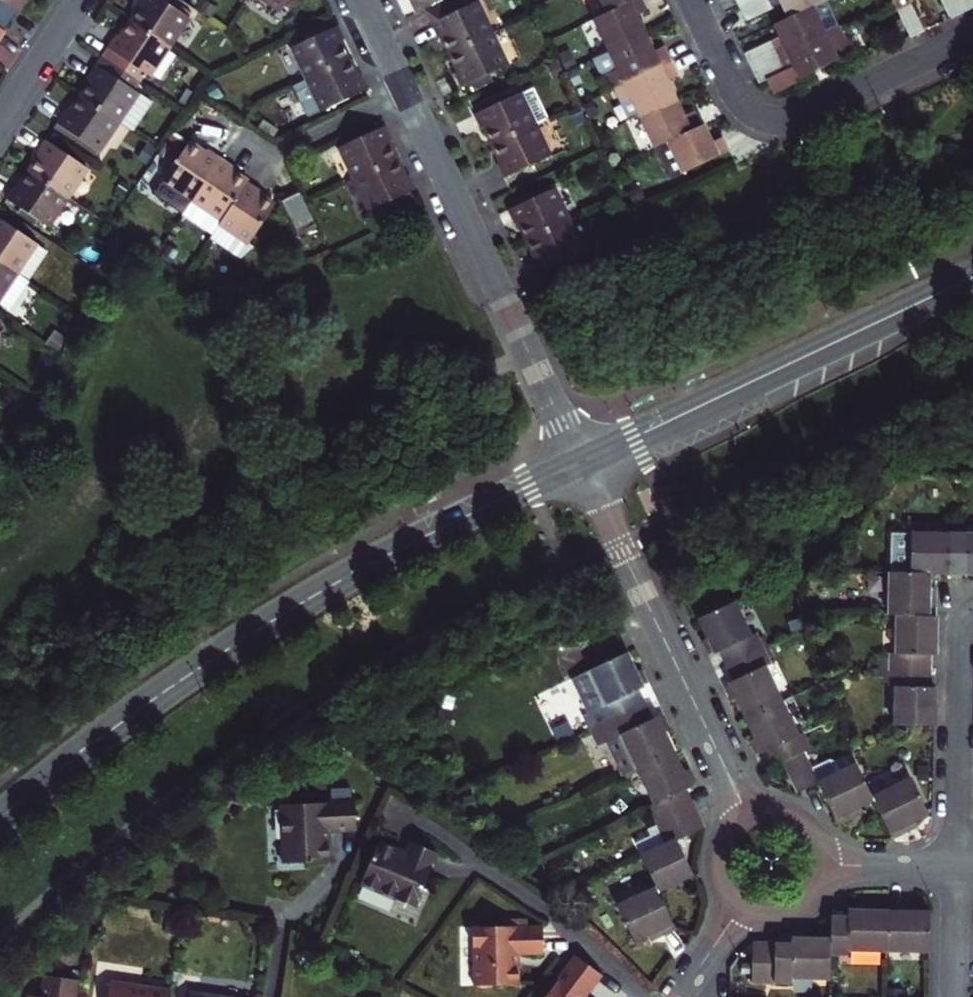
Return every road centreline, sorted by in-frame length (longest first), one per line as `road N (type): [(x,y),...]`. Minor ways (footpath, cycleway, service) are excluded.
road 1 (tertiary): [(580,463),(404,546),(241,639),(0,817)]
road 2 (residential): [(362,0),(580,463)]
road 3 (tertiary): [(972,277),(580,463)]
road 4 (residential): [(580,463),(750,816)]
road 5 (residential): [(692,0),(746,105),(777,118),(811,111),(972,36)]
road 6 (residential): [(972,609),(963,630),(956,866)]
road 7 (residential): [(0,120),(80,0)]
road 8 (residential): [(820,862),(956,866)]
road 9 (residential): [(956,866),(953,996)]

